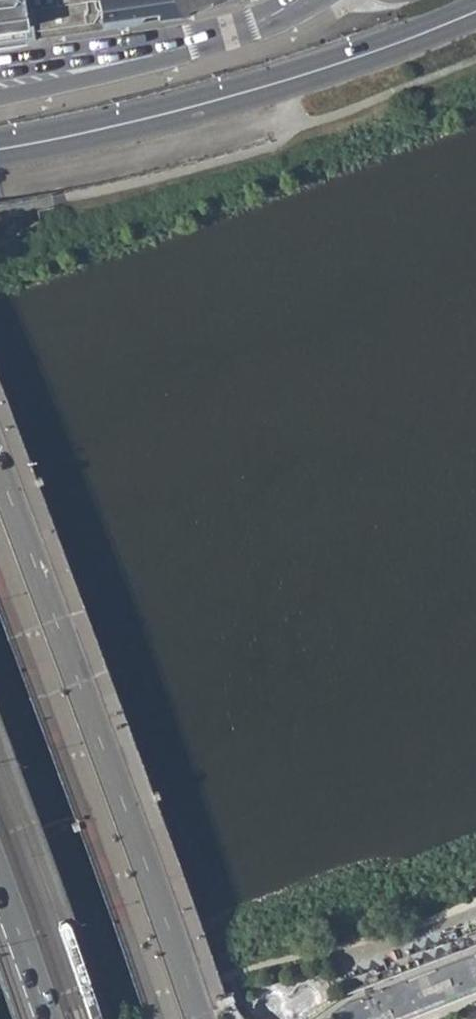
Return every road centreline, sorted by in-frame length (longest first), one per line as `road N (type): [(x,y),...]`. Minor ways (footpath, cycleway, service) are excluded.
road 1 (secondary): [(199,1018),(0,486)]
road 2 (primary): [(0,153),(254,90),(475,11)]
road 3 (residential): [(126,60),(321,0)]
road 4 (secondary): [(0,895),(46,1018)]
road 5 (residential): [(0,94),(71,81),(126,60)]
road 6 (residential): [(126,60),(63,57),(0,66)]

